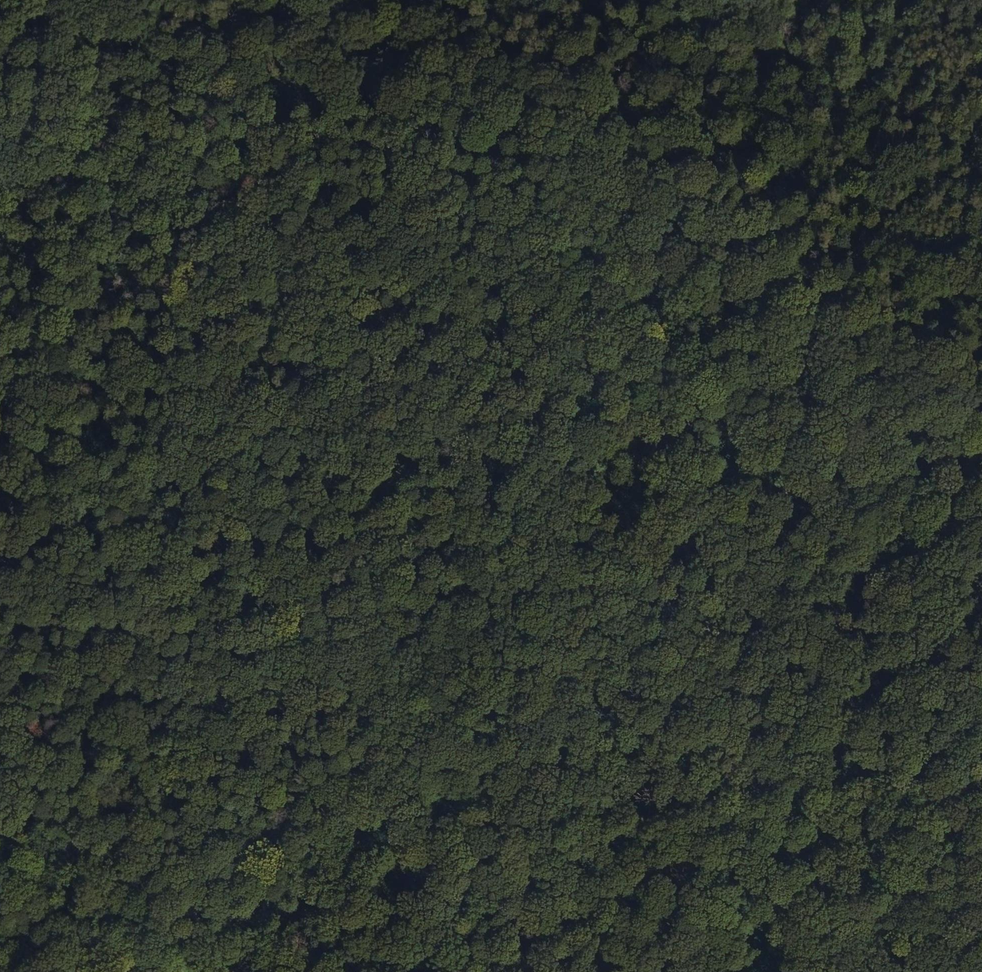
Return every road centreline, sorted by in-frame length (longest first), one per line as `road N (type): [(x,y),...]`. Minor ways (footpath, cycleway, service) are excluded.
road 1 (track): [(379,0),(794,392),(224,971)]
road 2 (track): [(981,155),(943,125),(821,70),(800,52),(713,33),(704,22),(646,0)]
road 3 (track): [(0,809),(171,971)]

